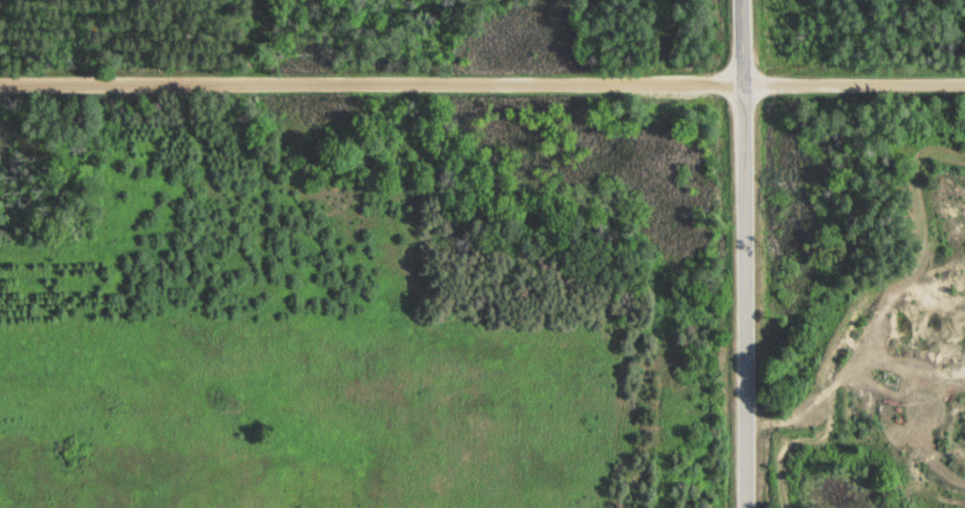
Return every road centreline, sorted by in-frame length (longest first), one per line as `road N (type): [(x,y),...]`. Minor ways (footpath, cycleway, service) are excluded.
road 1 (residential): [(0,81),(964,80)]
road 2 (residential): [(743,507),(736,0)]

